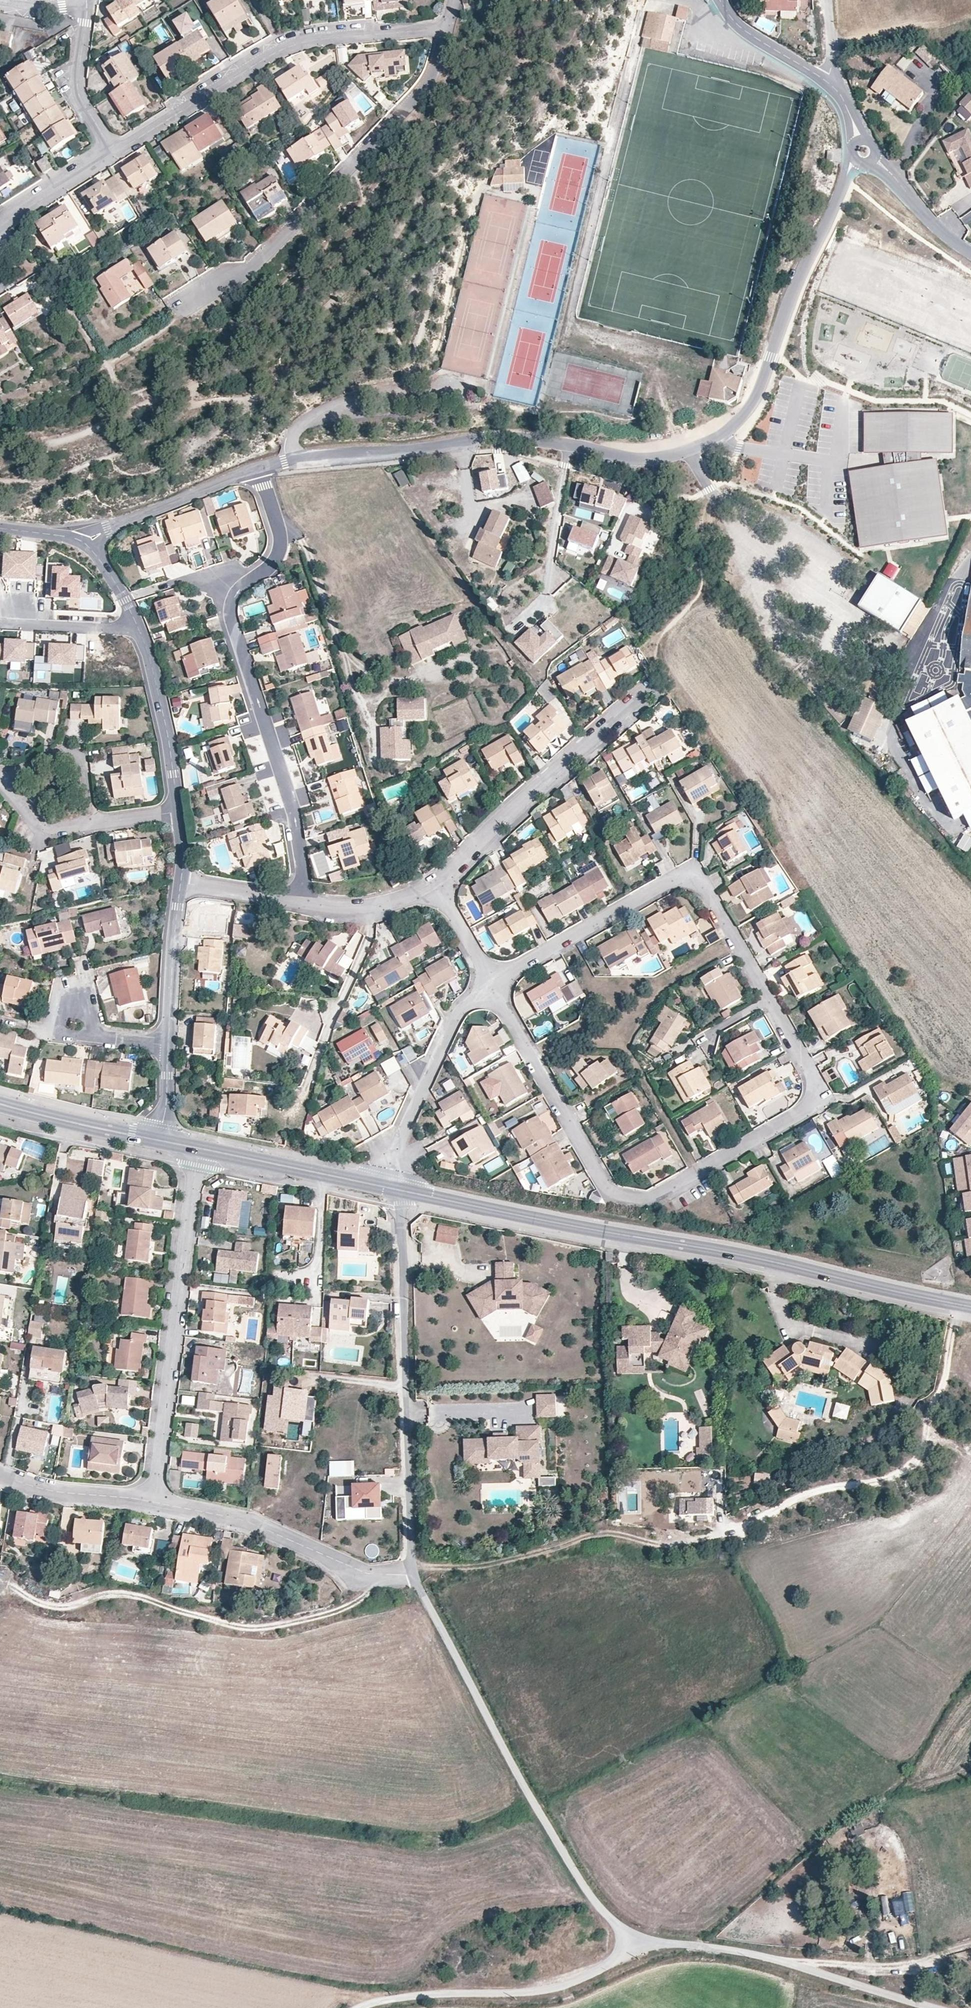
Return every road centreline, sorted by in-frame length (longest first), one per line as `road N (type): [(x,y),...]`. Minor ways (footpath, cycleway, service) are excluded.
road 1 (residential): [(258,469),(319,455),(503,440),(664,458),(711,441),(751,405),(795,285),(863,152)]
road 2 (unclassified): [(413,1575),(525,1791),(581,1885),(626,1934),(757,1956),(927,2007)]
road 3 (residential): [(493,987),(610,1196),(653,1201),(811,1101),(808,1071),(711,899),(692,882)]
road 4 (track): [(413,1575),(528,1557),(617,1532),(673,1543),(719,1536),(789,1500),(900,1472),(922,1455),(958,1306)]
road 5 (tertiary): [(970,1309),(400,1192)]
road 6 (residential): [(302,903),(294,812),(230,615),(240,585),(278,554),(279,532),(258,469)]
road 7 (track): [(4,1582),(55,1609),(132,1594),(240,1627),(272,1626),(353,1605),(375,1574)]
road 8 (residential): [(413,1575),(400,1192)]
road 9 (residential): [(445,34),(426,91),(362,162),(252,269),(191,302)]
road 10 (residential): [(445,34),(301,43),(115,154)]
road 11 (residential): [(153,1502),(194,1149)]
road 12 (residential): [(439,888),(651,688)]
road 13 (residential): [(153,1502),(247,1522),(366,1574),(413,1575)]
road 14 (residential): [(493,987),(453,1022),(376,1188)]
road 15 (residential): [(692,882),(667,885),(493,987)]
road 16 (track): [(784,1964),(894,1967),(970,1945)]
road 17 (residential): [(138,627),(155,675),(178,811)]
road 18 (residential): [(85,542),(258,469)]
road 19 (tertiary): [(376,1188),(194,1149)]
road 20 (residential): [(115,154),(77,92),(87,0)]
road 21 (residential): [(180,882),(167,1045)]
road 22 (tertiary): [(158,1141),(0,1105)]
road 23 (residential): [(90,825),(81,760),(66,750),(0,783)]
road 24 (residential): [(0,1478),(53,1493),(153,1502)]
road 25 (residential): [(970,255),(863,152)]
road 26 (residential): [(302,903),(380,907),(439,888)]
road 27 (residential): [(115,154),(0,228)]
road 28 (residential): [(826,80),(746,32),(719,0)]
road 29 (residential): [(138,627),(28,624),(18,612)]
road 30 (residential): [(180,882),(302,903)]

